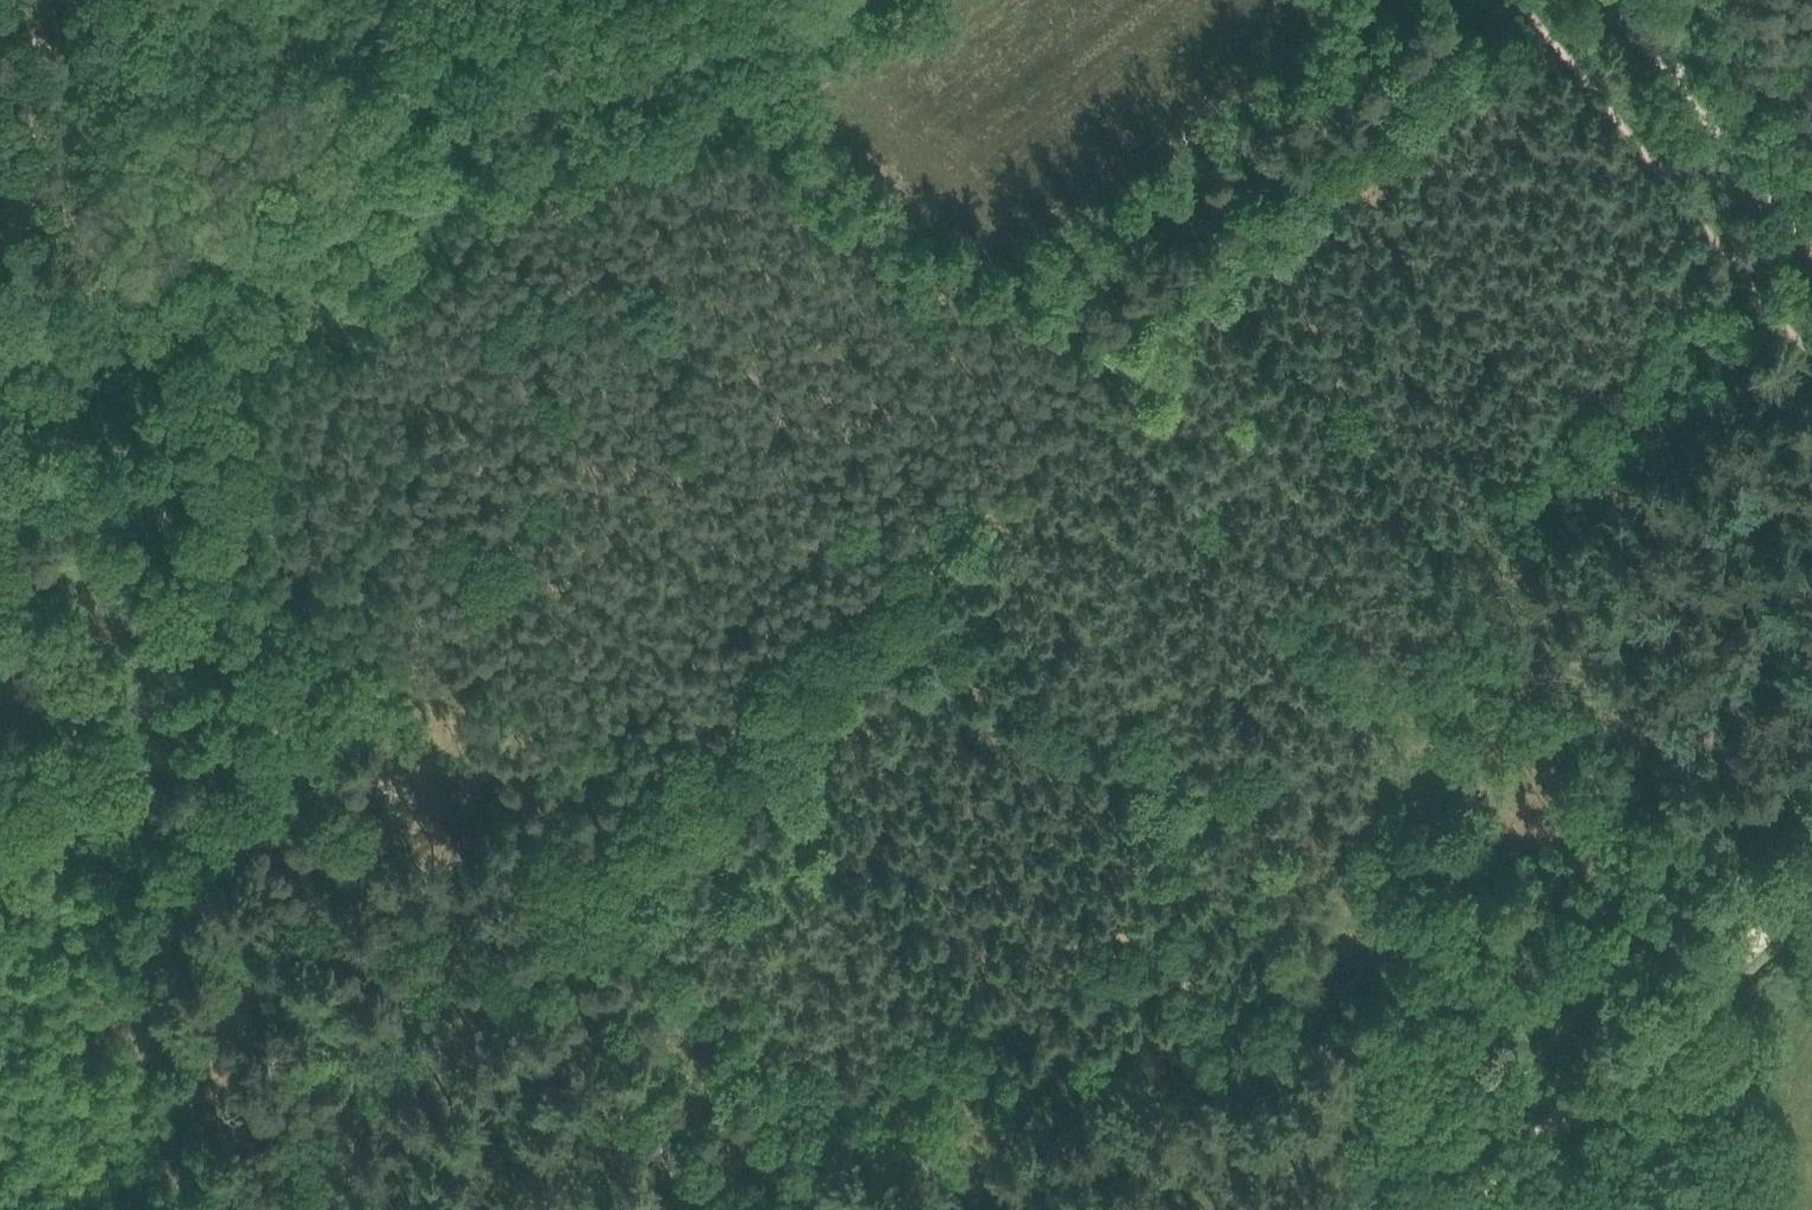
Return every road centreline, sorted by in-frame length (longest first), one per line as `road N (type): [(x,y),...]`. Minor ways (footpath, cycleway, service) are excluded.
road 1 (track): [(1811,922),(1491,1209)]
road 2 (track): [(1811,243),(1608,0)]

